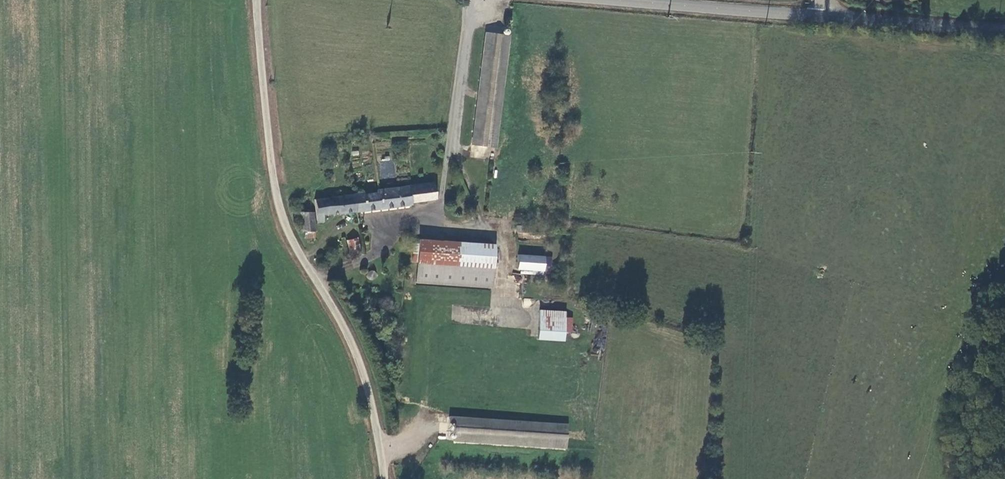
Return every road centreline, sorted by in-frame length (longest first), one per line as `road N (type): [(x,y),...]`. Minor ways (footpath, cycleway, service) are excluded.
road 1 (unclassified): [(256,0),(278,201),(353,349),(384,478)]
road 2 (tertiary): [(618,0),(825,18)]
road 3 (tertiary): [(825,18),(1004,32)]

